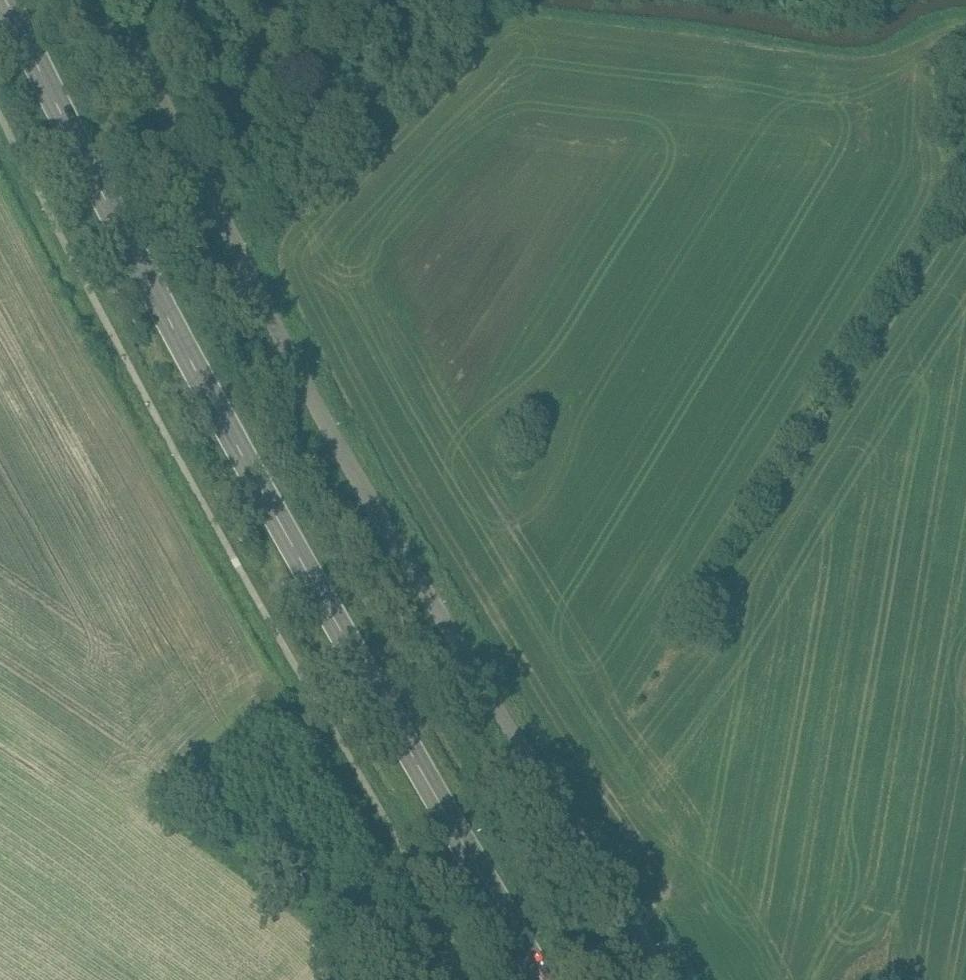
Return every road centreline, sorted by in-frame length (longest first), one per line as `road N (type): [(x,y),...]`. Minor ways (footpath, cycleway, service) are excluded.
road 1 (unclassified): [(671,979),(108,0)]
road 2 (secondary): [(544,979),(190,357),(7,0)]

